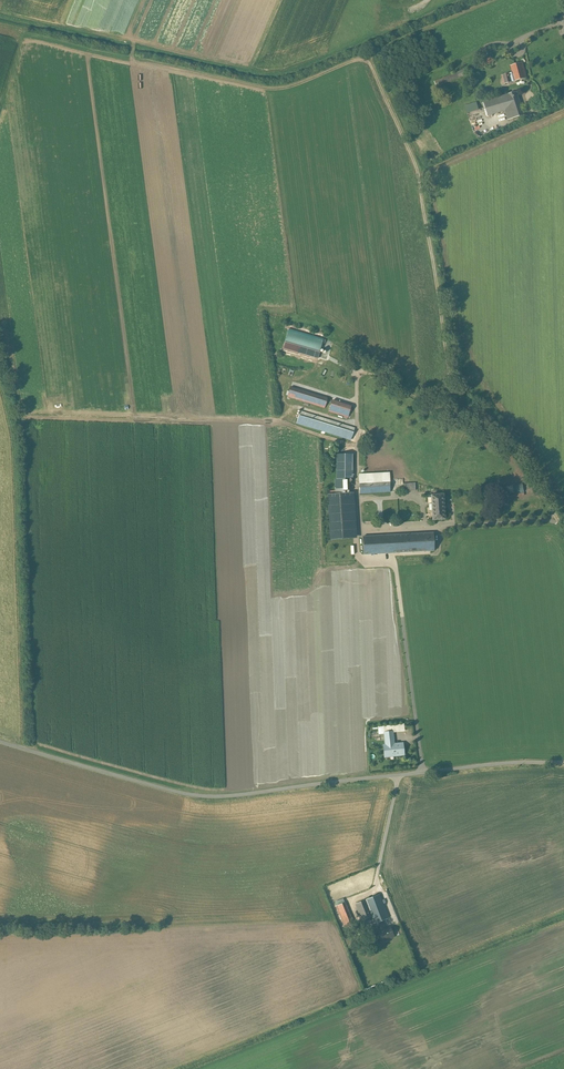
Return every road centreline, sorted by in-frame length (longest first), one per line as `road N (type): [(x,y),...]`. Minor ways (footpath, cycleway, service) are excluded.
road 1 (track): [(563,525),(496,430),(465,420),(451,398),(418,171),(367,56),(492,0)]
road 2 (unclassified): [(563,763),(506,762),(213,797),(0,742)]

